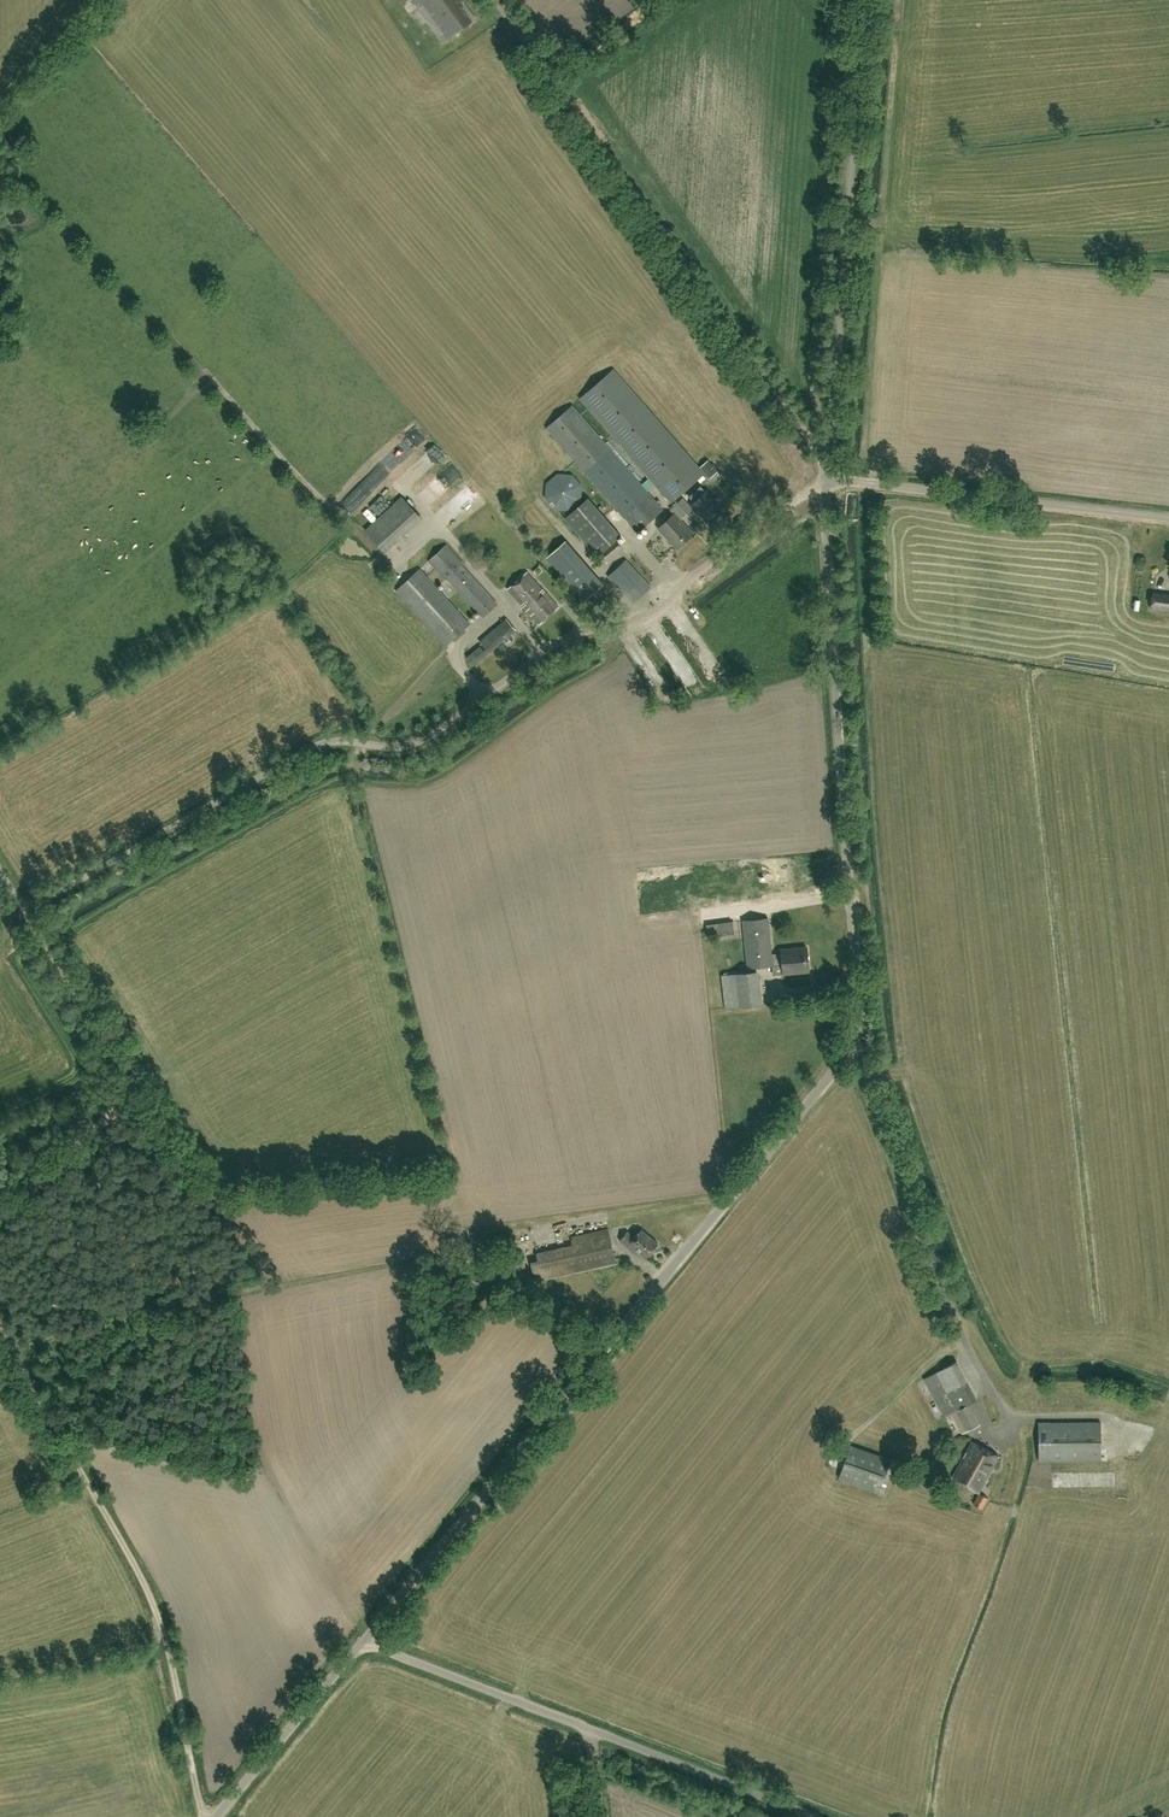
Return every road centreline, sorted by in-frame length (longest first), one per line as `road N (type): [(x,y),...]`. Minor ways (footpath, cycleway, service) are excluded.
road 1 (unclassified): [(369,1636),(856,1040),(860,1004),(826,482)]
road 2 (unclassified): [(0,868),(28,911),(315,746),(417,742),(559,642),(653,612),(826,482)]
road 3 (unclassified): [(827,462),(497,0)]
road 4 (track): [(557,1221),(488,1233),(471,1245),(146,1303),(14,1352)]
road 5 (track): [(207,1816),(149,1593),(0,1330)]
road 6 (unclassified): [(811,1816),(400,1656),(369,1636)]
road 7 (unclassified): [(827,462),(863,0)]
road 8 (track): [(0,1222),(124,1090),(117,1053),(43,941)]
road 9 (unclassified): [(1168,518),(826,482)]
road 10 (track): [(124,1090),(156,1151),(267,1283)]
road 11 (unclassified): [(216,1816),(369,1636)]

